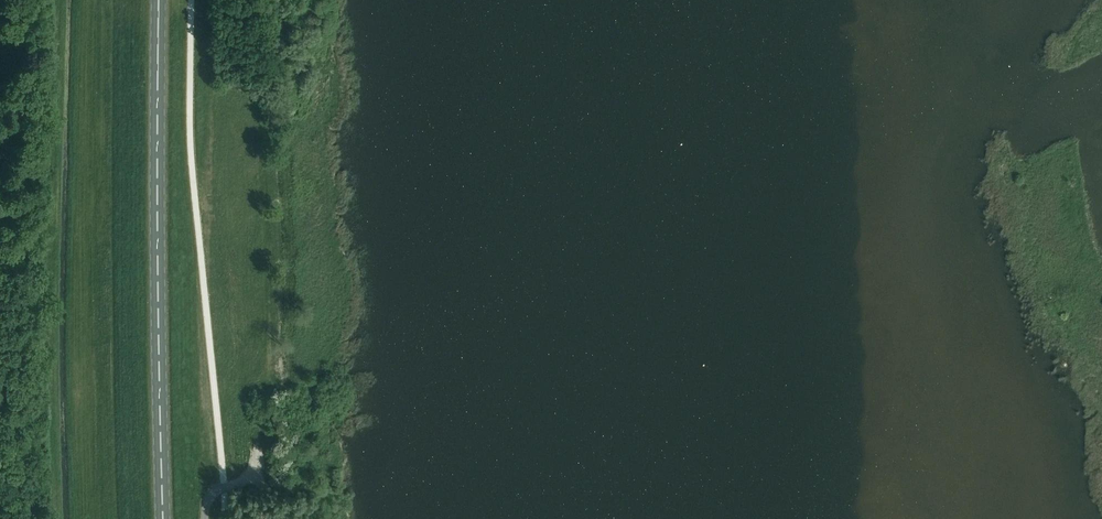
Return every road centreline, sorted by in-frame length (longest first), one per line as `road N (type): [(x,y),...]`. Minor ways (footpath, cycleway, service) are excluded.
road 1 (primary): [(163,518),(159,0)]

